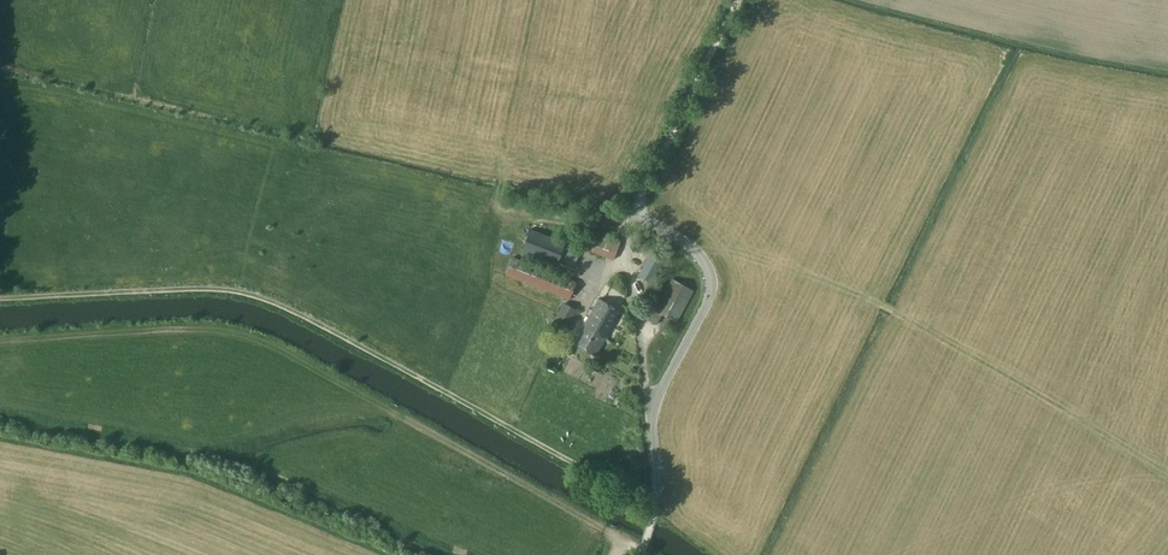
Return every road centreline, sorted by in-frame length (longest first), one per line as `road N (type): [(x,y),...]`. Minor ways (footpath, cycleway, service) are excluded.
road 1 (track): [(654,509),(240,289),(0,297)]
road 2 (unclassified): [(642,554),(657,491),(649,407),(706,304),(711,275),(697,251),(635,212)]
road 3 (track): [(635,212),(738,0)]

